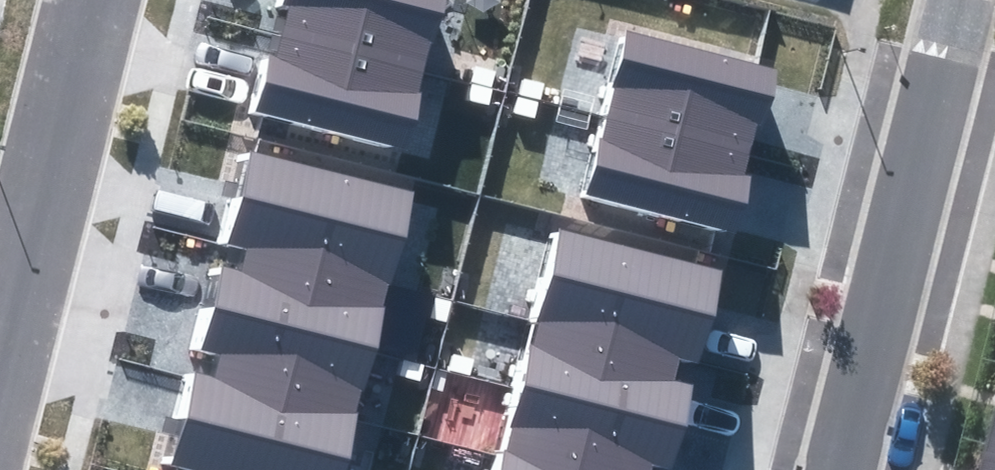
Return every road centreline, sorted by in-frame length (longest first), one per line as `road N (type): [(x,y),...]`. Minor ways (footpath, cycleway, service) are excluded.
road 1 (residential): [(957,0),(837,469)]
road 2 (residential): [(93,0),(0,370)]

